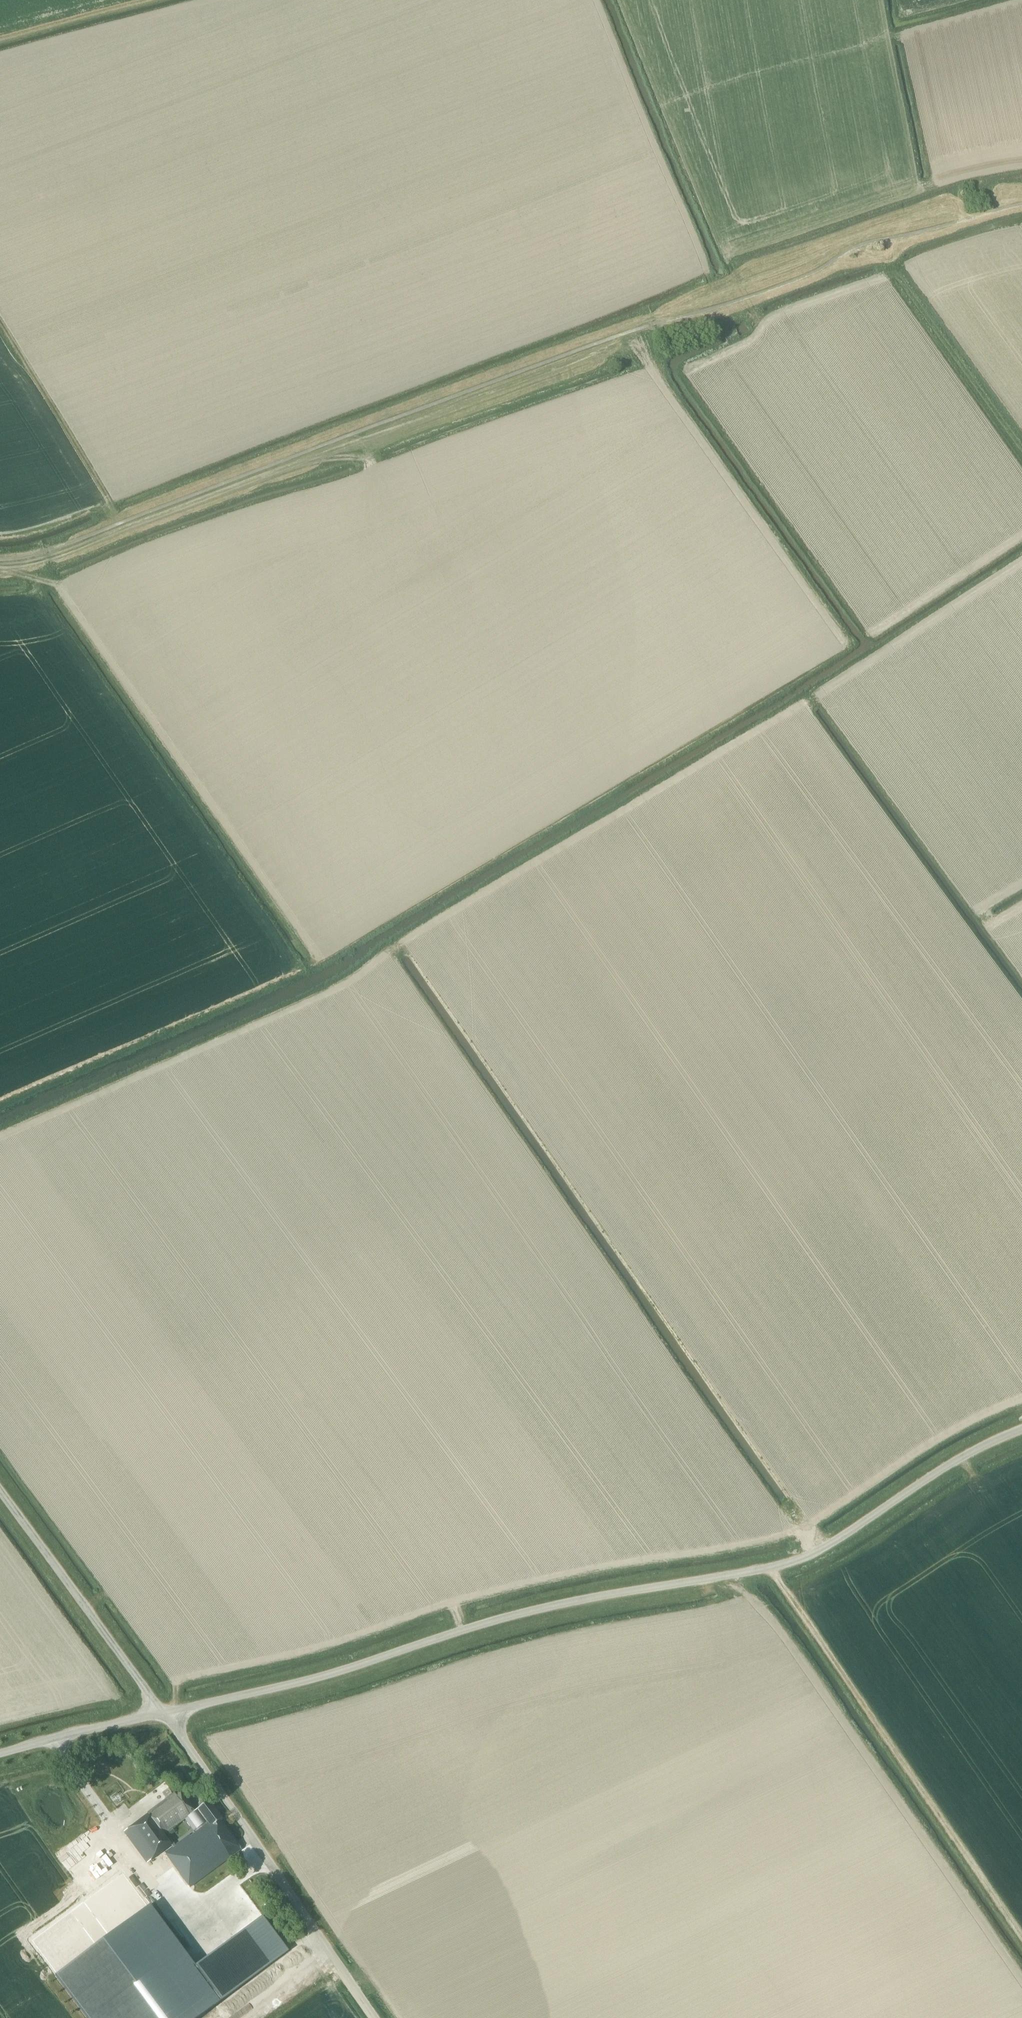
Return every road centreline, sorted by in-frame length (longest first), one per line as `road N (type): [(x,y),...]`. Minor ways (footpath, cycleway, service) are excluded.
road 1 (unclassified): [(161,1712),(330,1674),(541,1608),(812,1555),(966,1454),(1021,1430)]
road 2 (unclassified): [(370,2017),(161,1712)]
road 3 (unclassified): [(161,1712),(0,1490)]
road 4 (unclassified): [(0,1753),(161,1712)]

